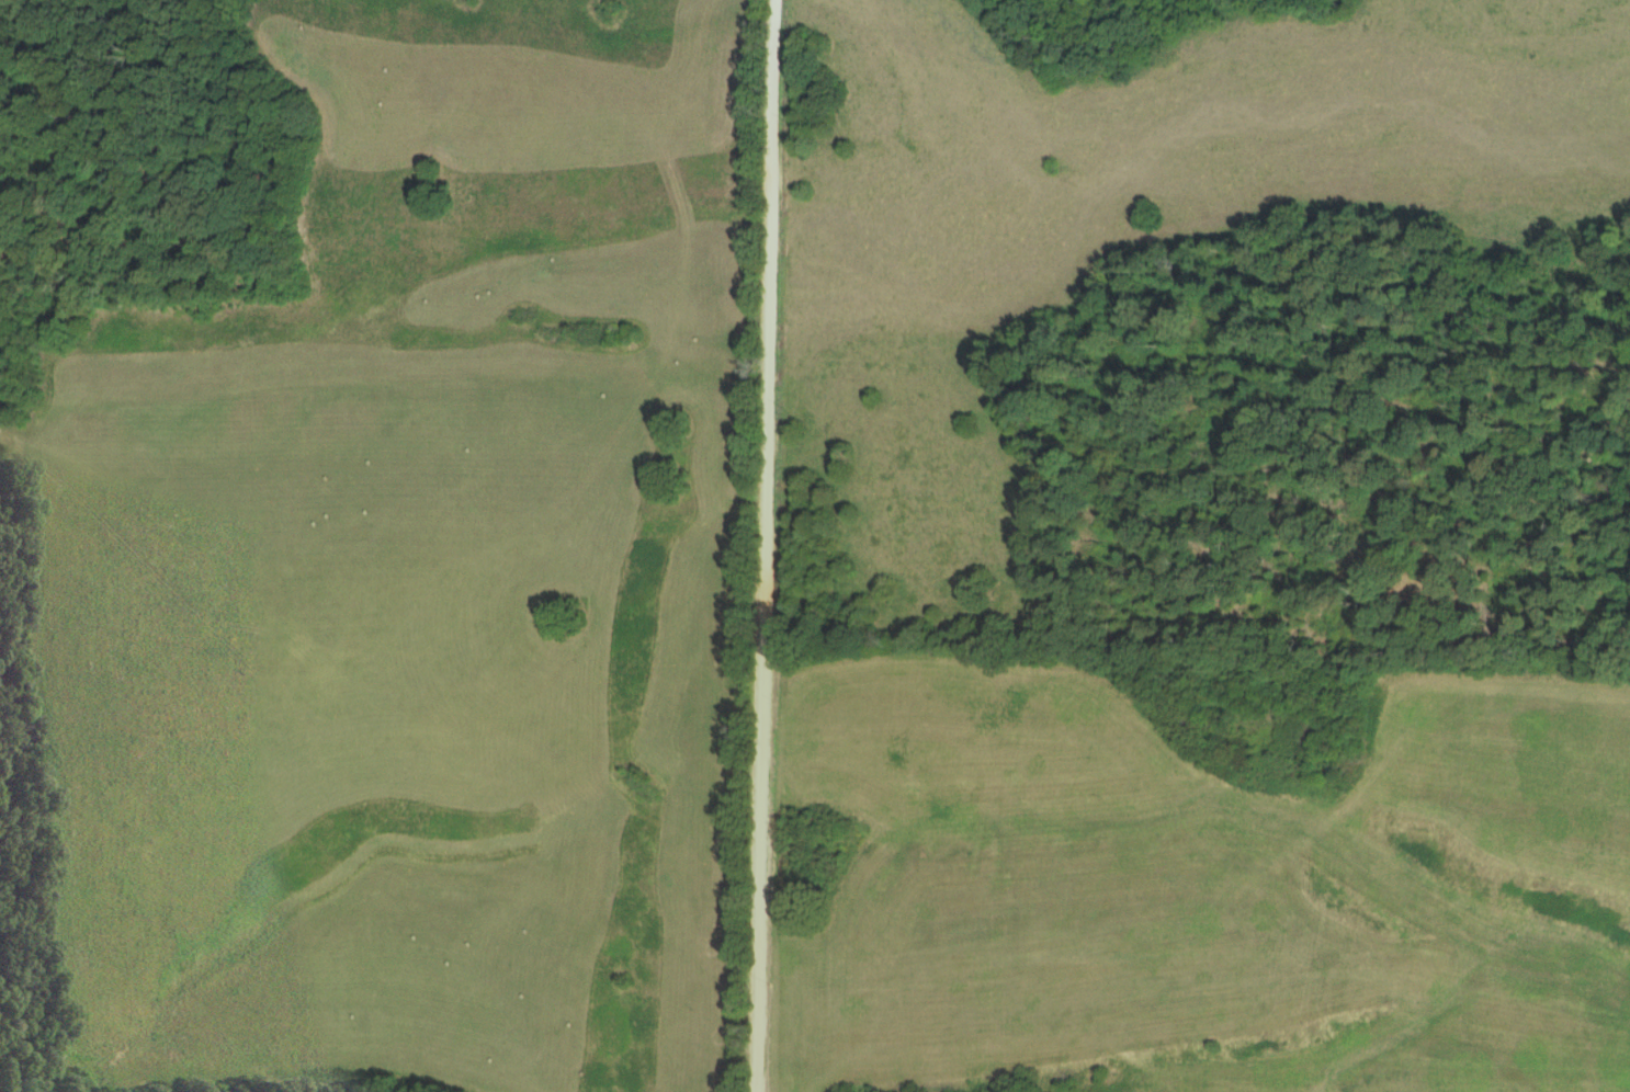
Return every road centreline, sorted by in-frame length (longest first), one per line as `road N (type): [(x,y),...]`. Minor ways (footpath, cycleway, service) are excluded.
road 1 (residential): [(751,1091),(774,0)]

